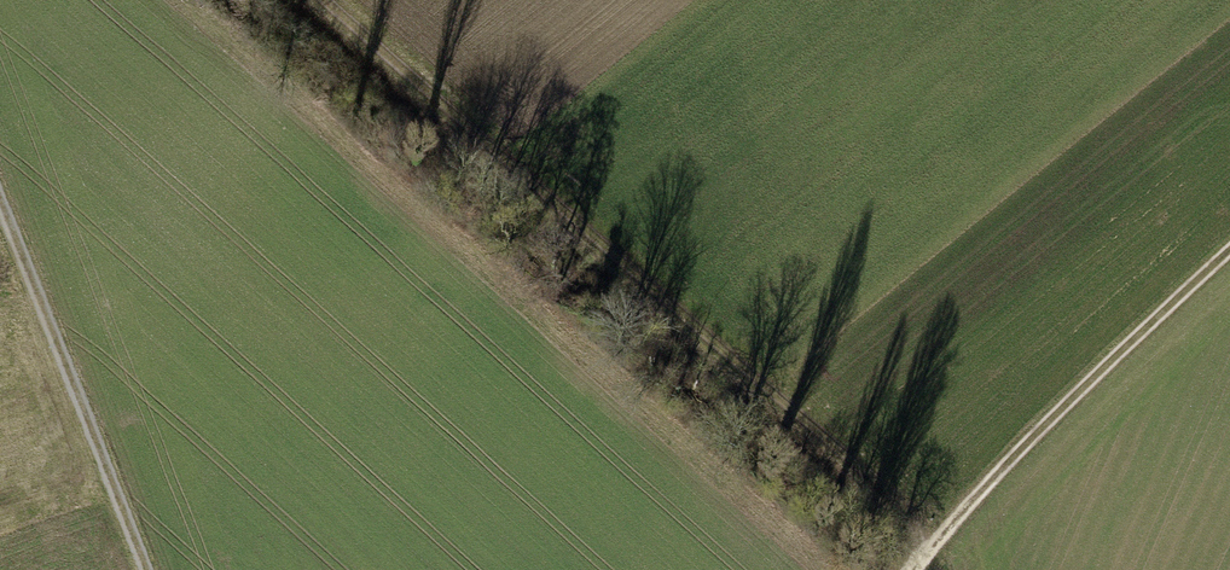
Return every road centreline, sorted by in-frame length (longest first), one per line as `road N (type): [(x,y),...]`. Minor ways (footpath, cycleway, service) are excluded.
road 1 (track): [(326,0),(940,538)]
road 2 (track): [(914,569),(986,485),(1229,250)]
road 3 (track): [(146,569),(0,206)]

